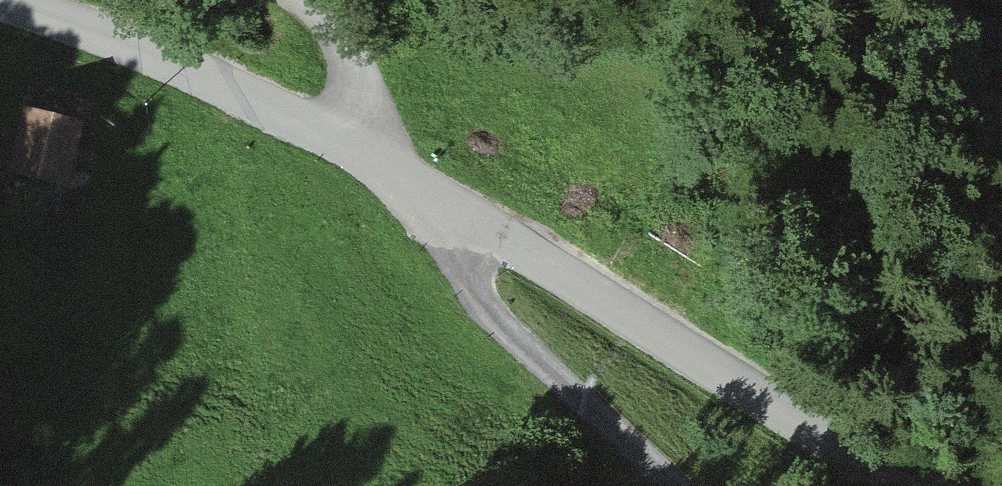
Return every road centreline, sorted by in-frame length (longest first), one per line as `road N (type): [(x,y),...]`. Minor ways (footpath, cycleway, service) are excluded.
road 1 (unclassified): [(36,0),(440,191),(537,224),(1001,474)]
road 2 (track): [(440,191),(487,319),(684,485)]
road 3 (track): [(361,149),(323,13),(308,0)]

